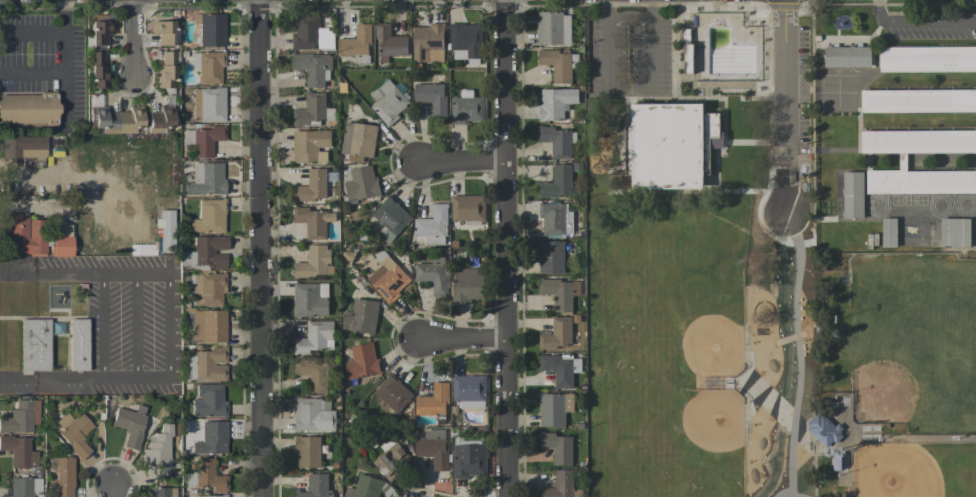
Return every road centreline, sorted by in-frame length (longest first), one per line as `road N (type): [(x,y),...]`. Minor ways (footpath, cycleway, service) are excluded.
road 1 (residential): [(257,0),(264,496)]
road 2 (residential): [(783,0),(788,496)]
road 3 (residential): [(505,0),(507,496)]

